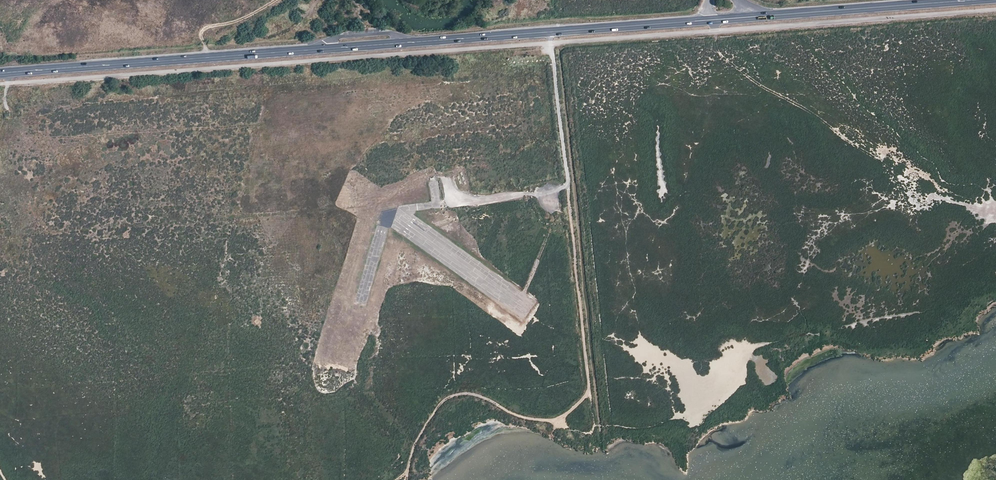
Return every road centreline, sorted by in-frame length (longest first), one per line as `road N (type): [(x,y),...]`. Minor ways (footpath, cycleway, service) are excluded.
road 1 (primary): [(979,0),(0,74)]
road 2 (track): [(549,32),(590,390),(565,415),(545,421),(470,395),(446,400),(398,479)]

